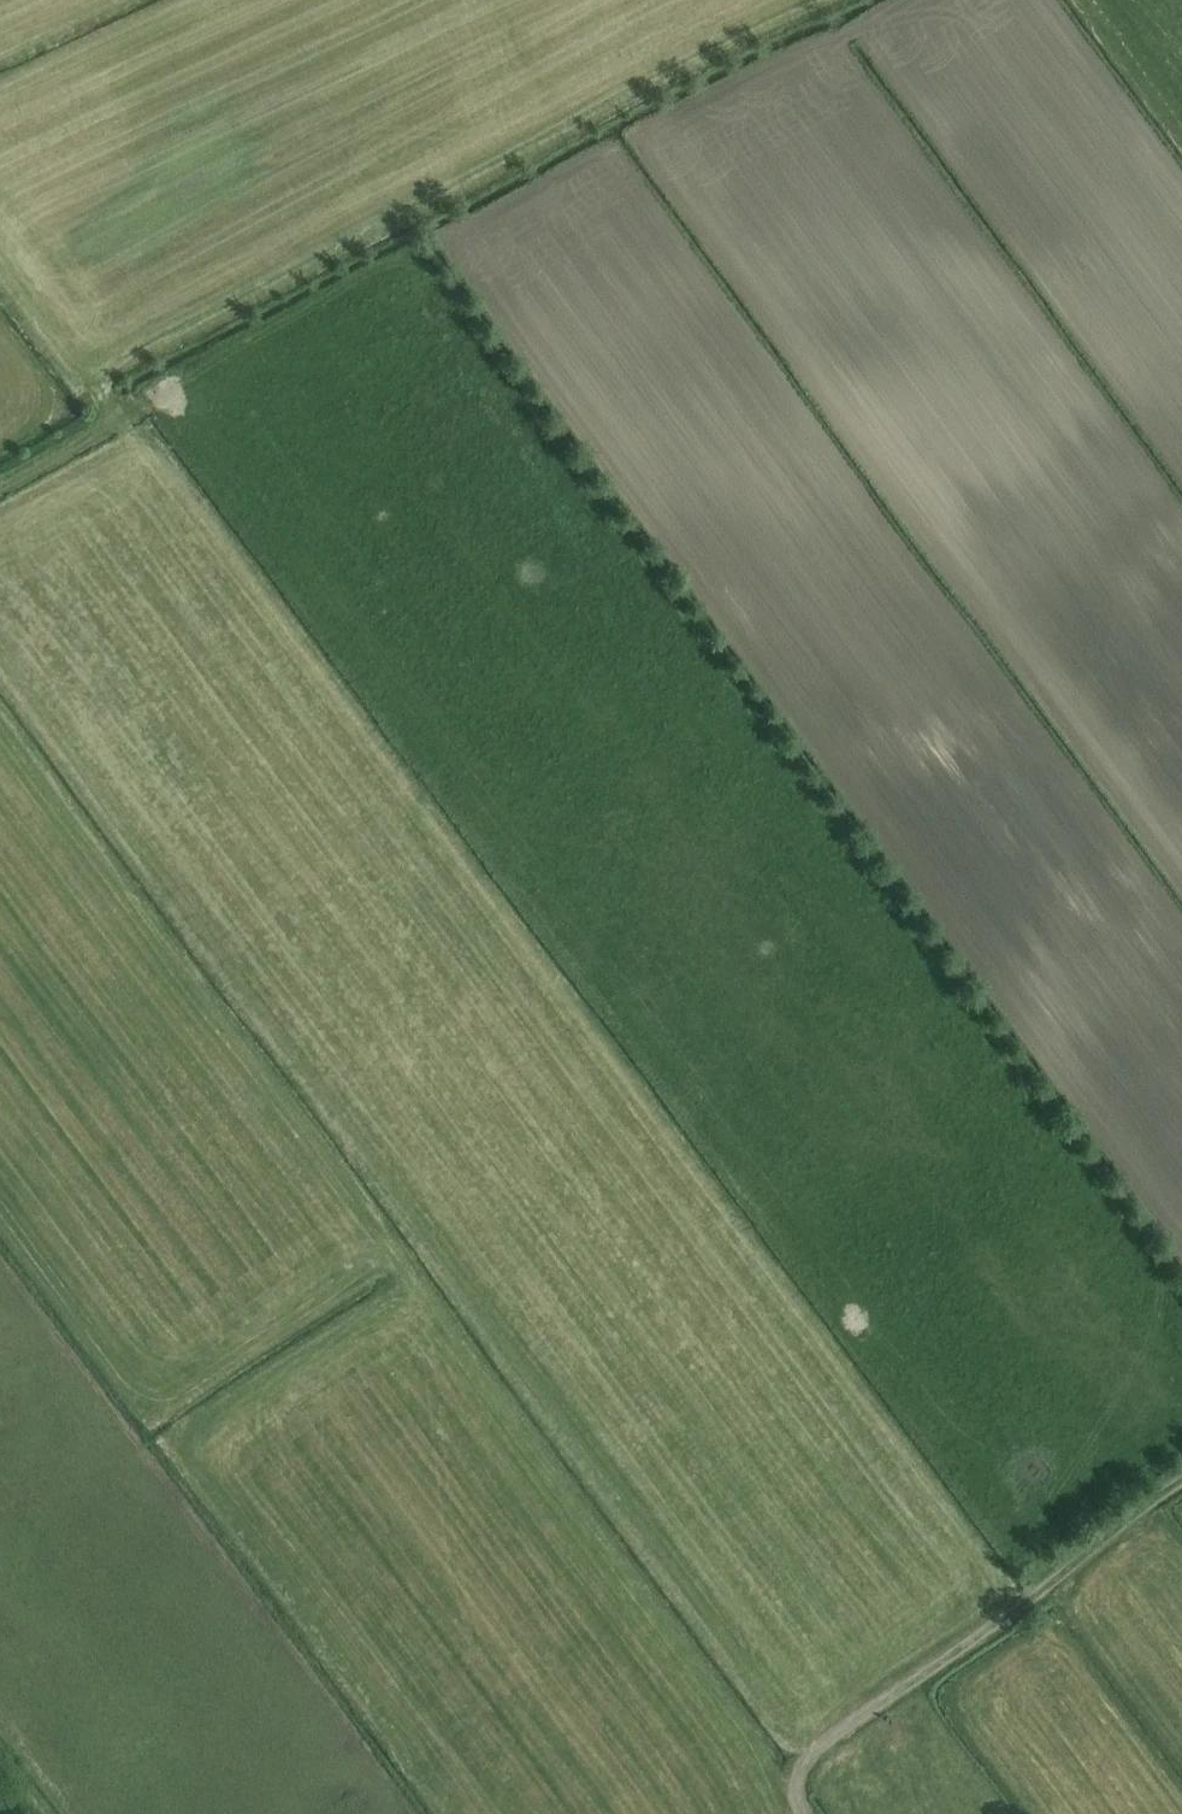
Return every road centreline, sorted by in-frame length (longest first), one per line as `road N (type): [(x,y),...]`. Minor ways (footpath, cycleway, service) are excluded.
road 1 (track): [(0,487),(115,425),(111,371),(799,0)]

